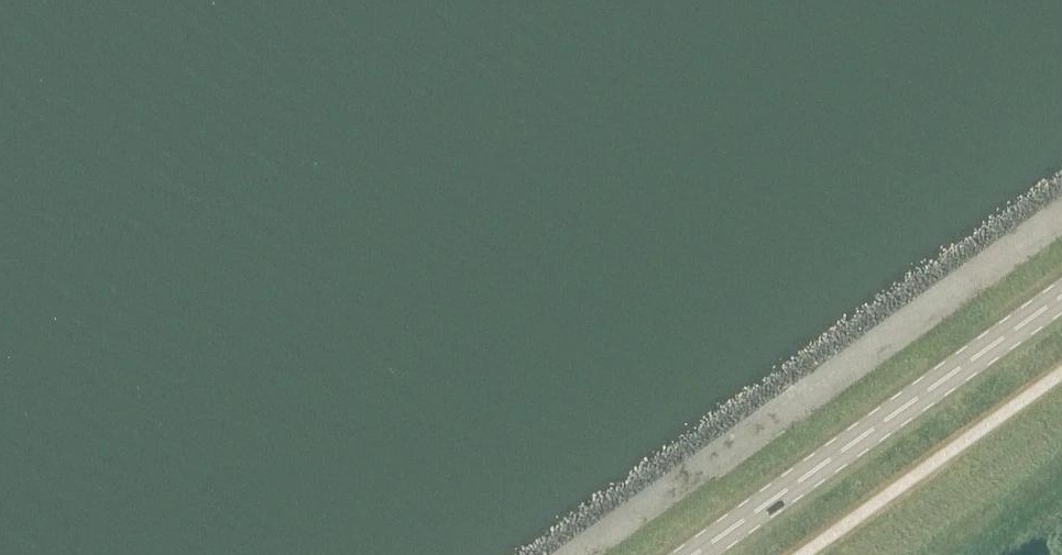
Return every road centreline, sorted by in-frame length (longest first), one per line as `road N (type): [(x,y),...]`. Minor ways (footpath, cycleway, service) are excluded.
road 1 (secondary): [(678,554),(1061,286)]

